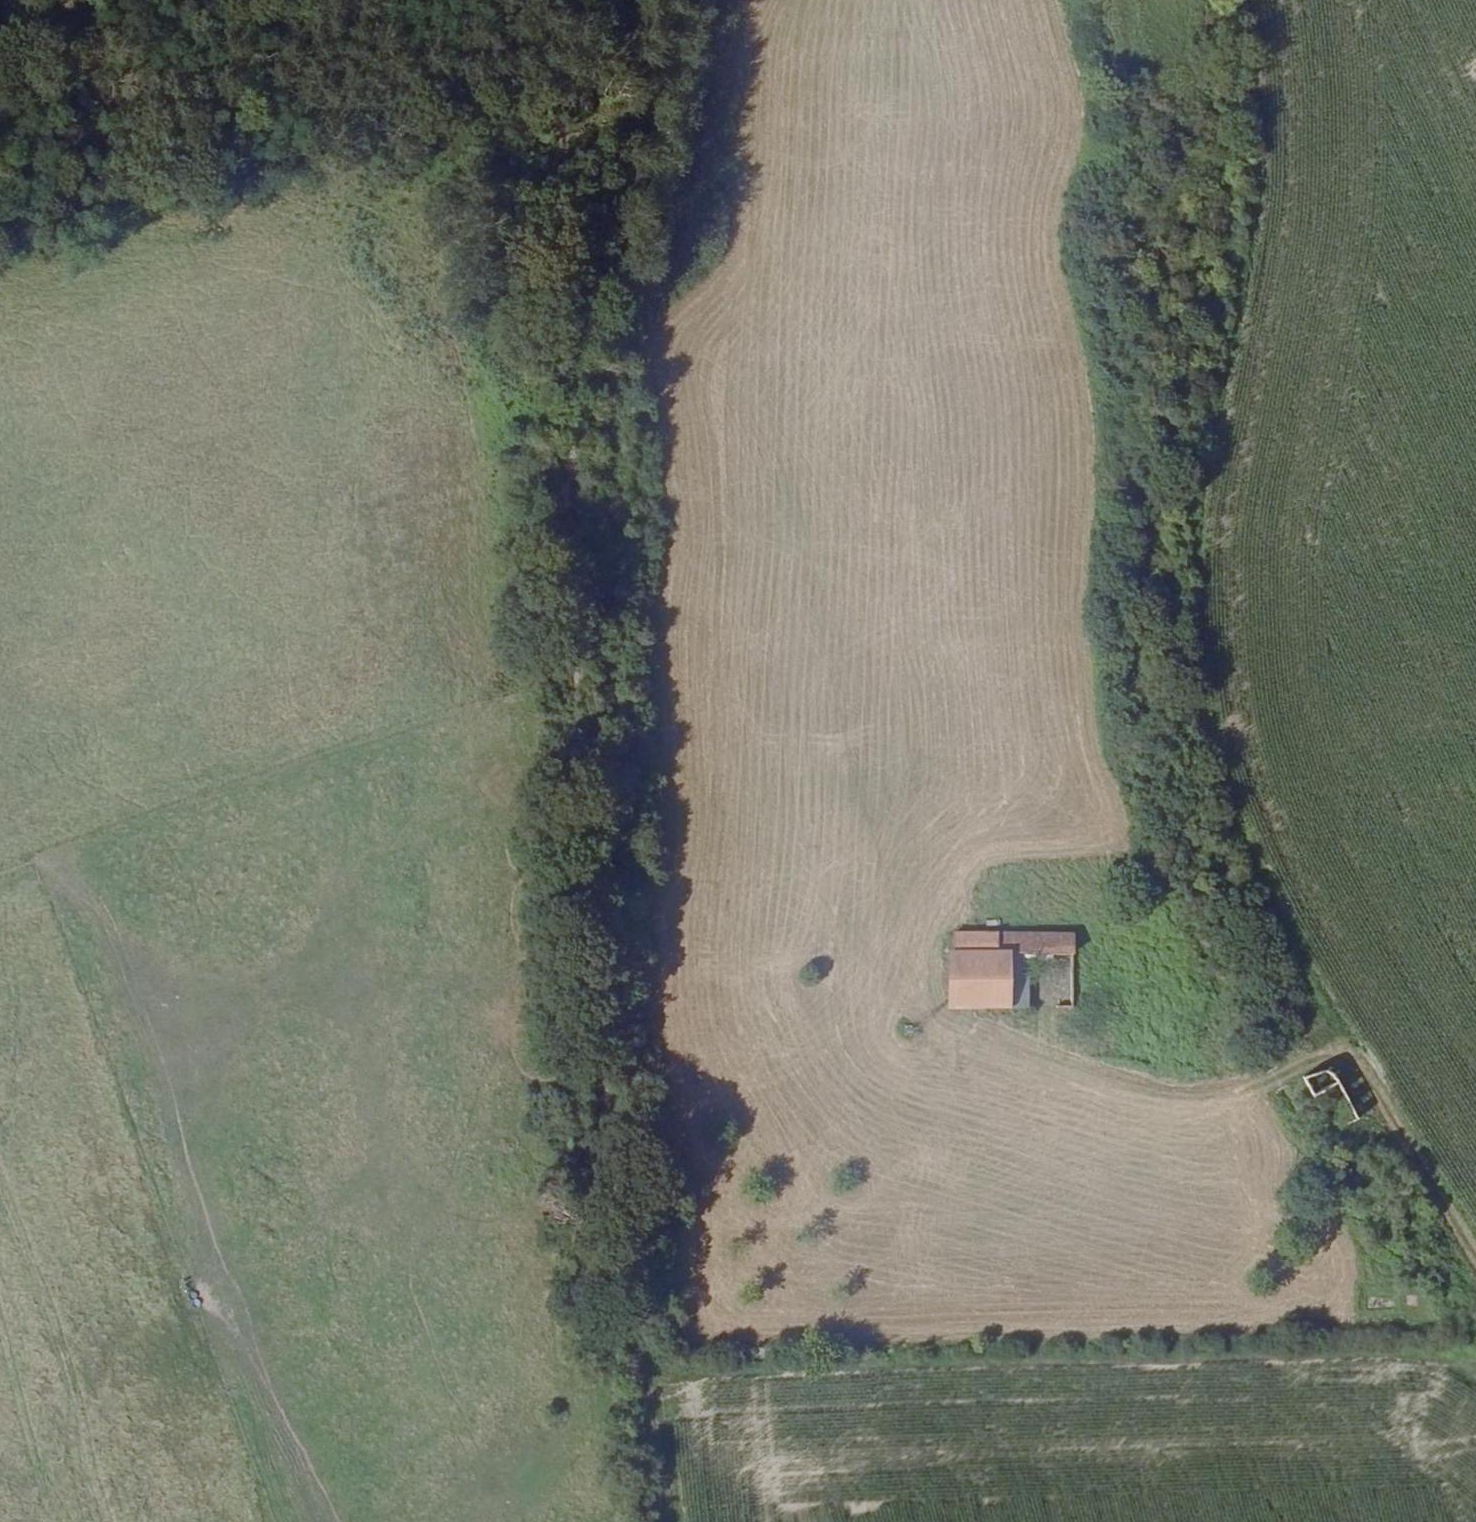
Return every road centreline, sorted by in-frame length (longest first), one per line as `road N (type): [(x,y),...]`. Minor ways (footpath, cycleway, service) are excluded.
road 1 (track): [(611,0),(582,187),(563,526),(606,909),(603,1136),(651,1521)]
road 2 (track): [(1280,1070),(1317,1055),(1346,1070),(1475,1277)]

